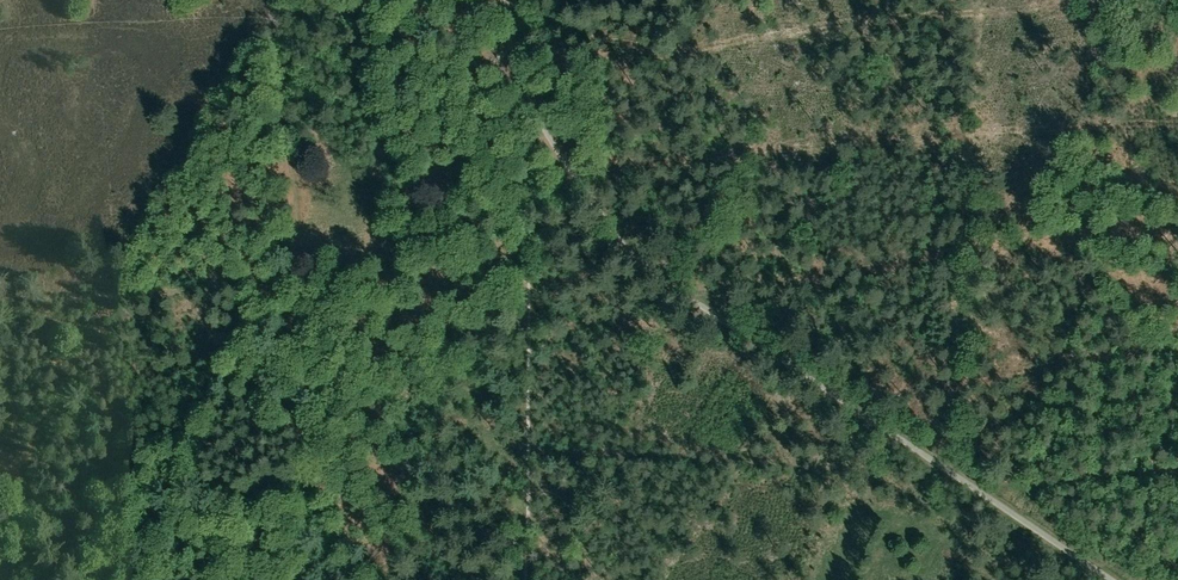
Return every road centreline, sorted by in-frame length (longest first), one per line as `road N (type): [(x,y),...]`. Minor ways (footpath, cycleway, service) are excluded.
road 1 (track): [(522,93),(509,128),(531,363),(531,579)]
road 2 (track): [(291,279),(278,373),(218,382),(186,443),(207,491),(346,561),(359,579)]
road 3 (track): [(332,371),(352,474),(435,519),(502,528),(528,542)]
road 4 (track): [(471,274),(441,0)]
road 5 (track): [(291,279),(471,274),(521,256)]
road 6 (track): [(278,373),(342,366),(365,332),(386,274)]

